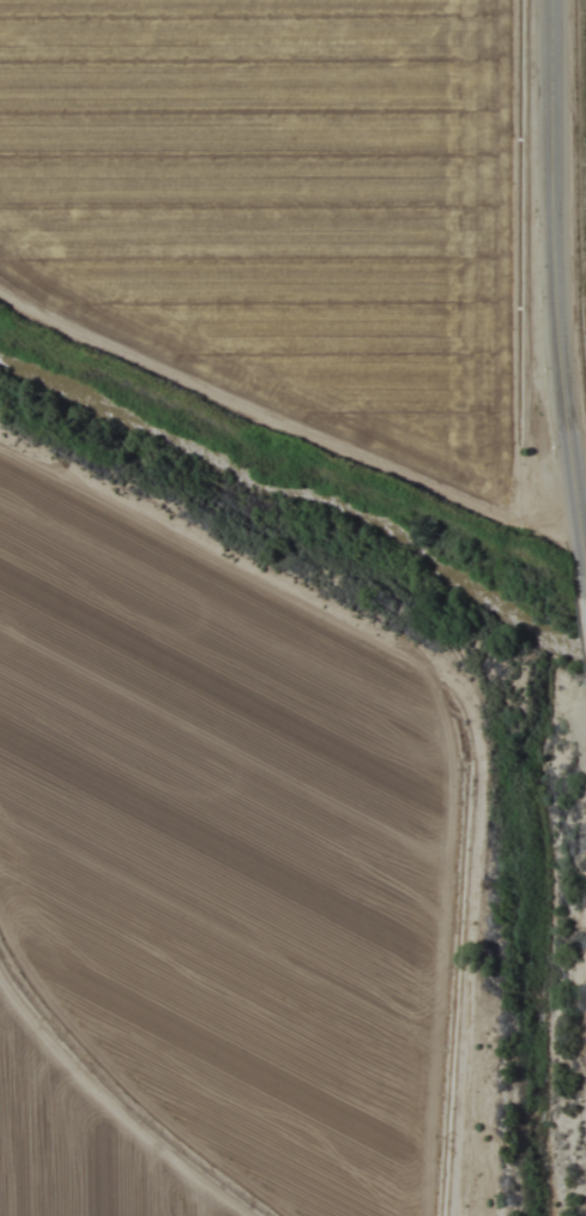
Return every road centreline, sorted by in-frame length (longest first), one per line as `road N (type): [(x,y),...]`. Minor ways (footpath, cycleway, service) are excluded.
road 1 (residential): [(585,597),(564,499),(562,0)]

